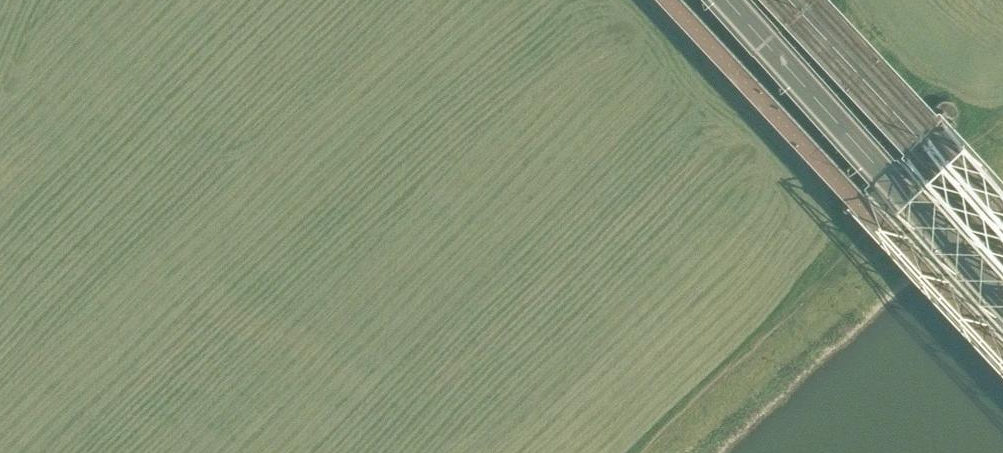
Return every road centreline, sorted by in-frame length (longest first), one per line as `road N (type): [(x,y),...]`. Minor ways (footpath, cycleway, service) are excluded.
road 1 (primary): [(1002,296),(728,0)]

